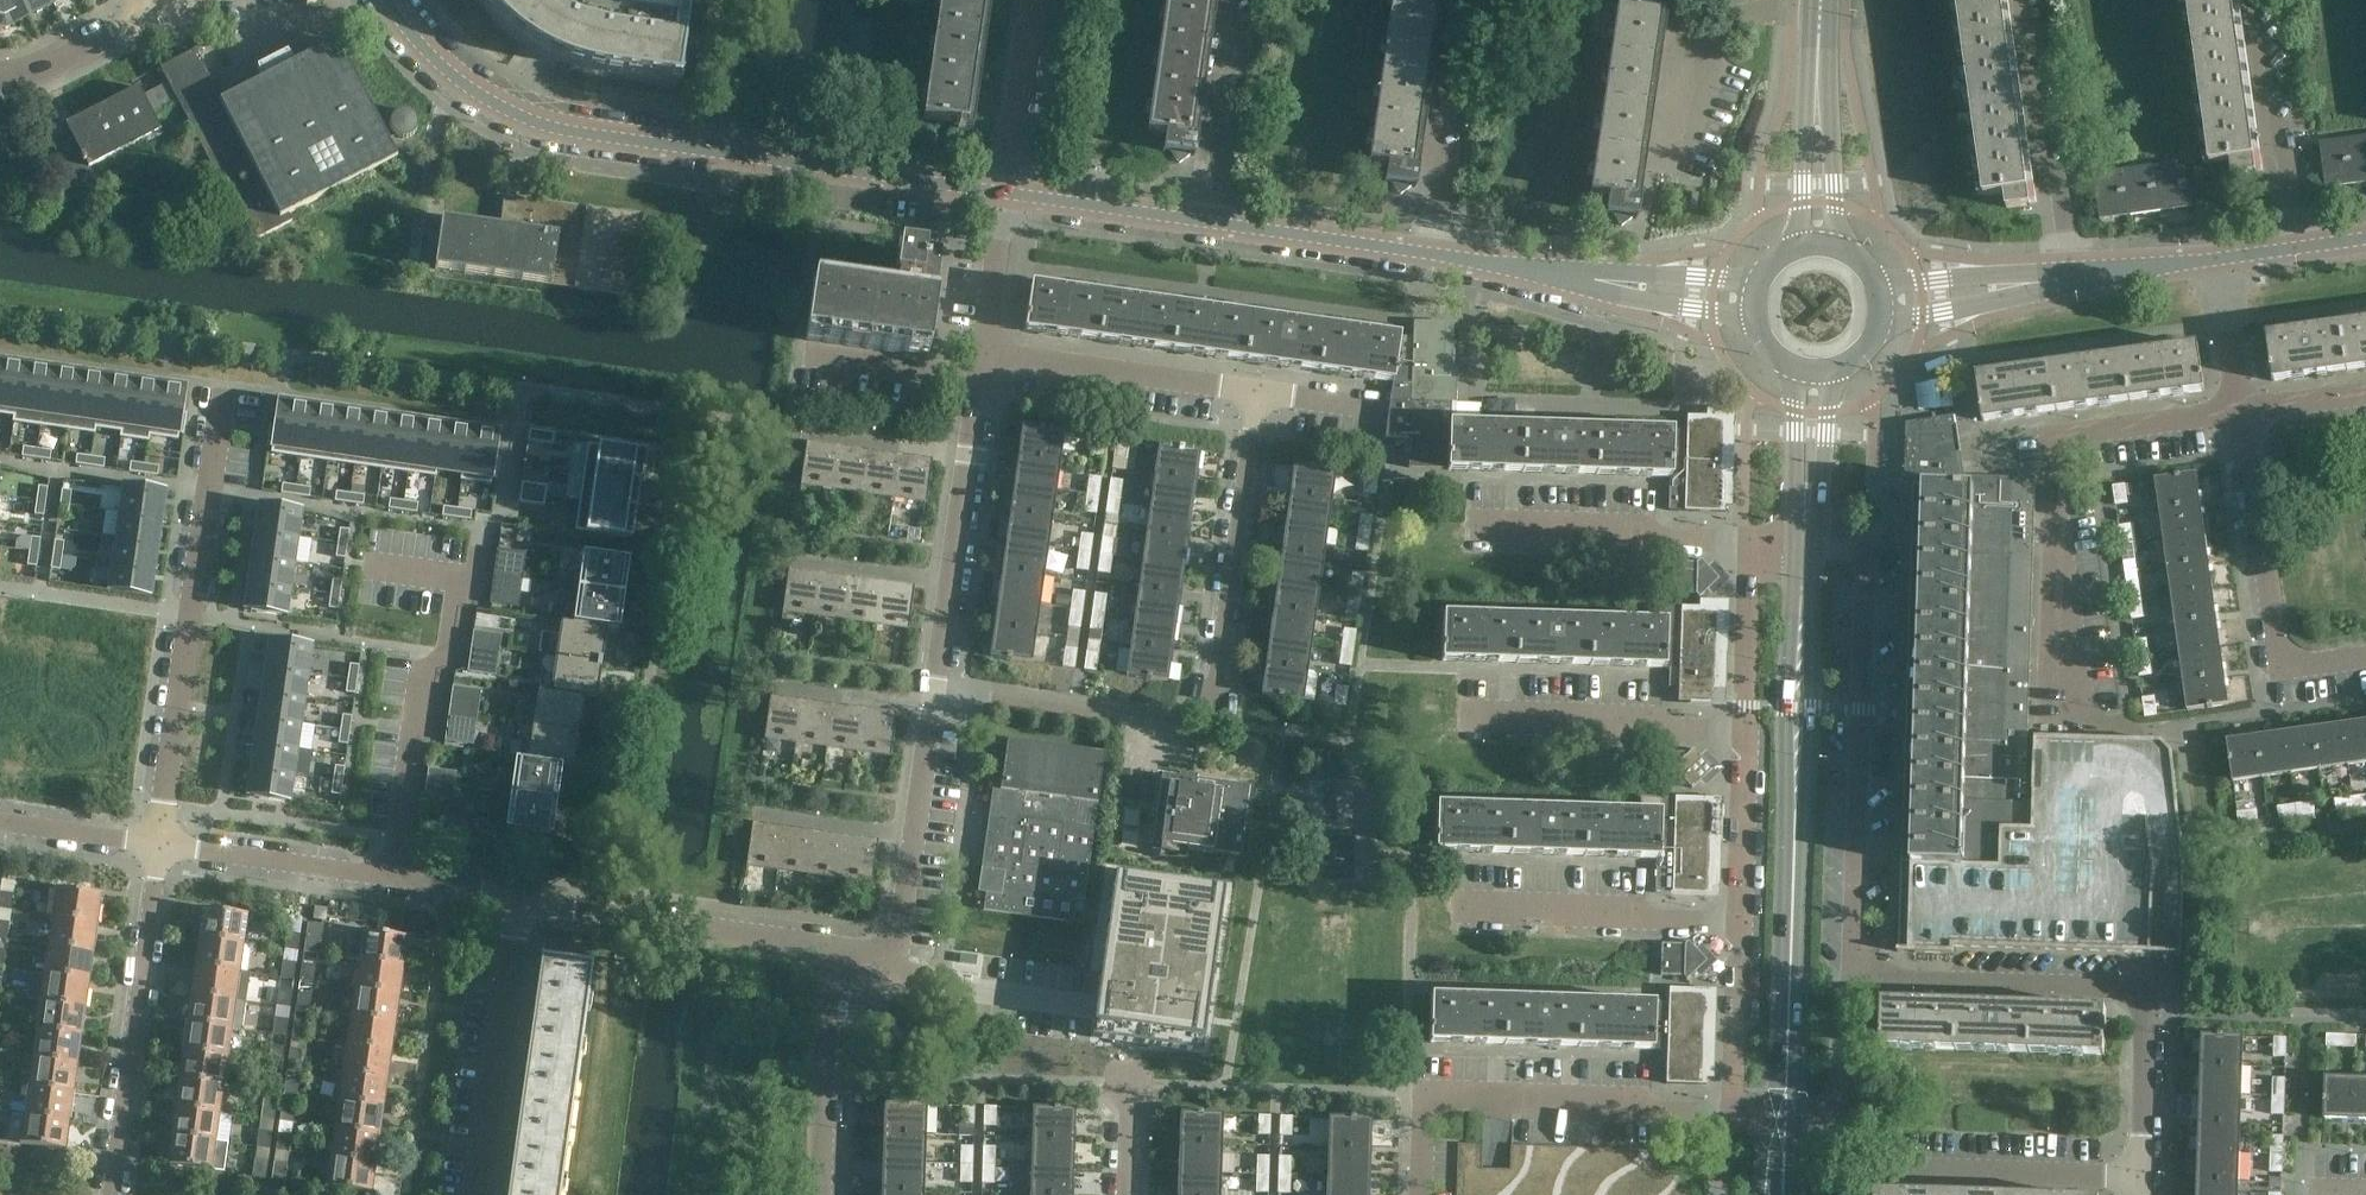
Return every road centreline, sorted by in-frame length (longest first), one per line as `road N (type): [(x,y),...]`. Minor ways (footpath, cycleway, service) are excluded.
road 1 (residential): [(833,953),(873,955),(901,939),(982,358)]
road 2 (tertiary): [(1783,1120),(1807,543)]
road 3 (residential): [(1849,973),(2135,980),(2150,1008),(2144,1177)]
road 4 (residential): [(1849,973),(1867,556),(1807,543)]
road 5 (residential): [(157,843),(227,379)]
road 6 (unclassified): [(1005,198),(566,136)]
road 7 (residential): [(1420,1194),(1422,1101),(1728,1117)]
road 8 (residential): [(2365,660),(2270,676),(2238,405)]
road 9 (residential): [(113,1194),(157,843)]
road 10 (residential): [(395,881),(426,673),(448,655),(461,579),(479,550)]
road 11 (residential): [(1211,721),(1253,399)]
road 12 (residential): [(474,1194),(515,902)]
road 13 (residential): [(2079,717),(2053,430)]
road 14 (residential): [(2061,285),(2028,0)]
road 15 (residential): [(1460,719),(1740,729)]
road 16 (residential): [(1823,1),(1683,30),(1664,160)]
road 17 (residential): [(1253,399),(982,358)]
road 18 (residential): [(1746,547),(1483,526)]
road 19 (residential): [(1734,928),(1474,917)]
road 20 (residential): [(1422,254),(1447,0)]
road 21 (residential): [(2304,250),(2271,0)]
road 22 (residential): [(829,1194),(833,953)]
road 23 (residential): [(395,881),(157,843)]
road 24 (residential): [(1908,1170),(2144,1177)]
road 25 (residential): [(385,0),(400,27),(462,85),(566,136)]
road 26 (unclassified): [(1422,254),(1194,221)]
road 27 (residential): [(1194,221),(1218,0)]
road 28 (unclassified): [(1867,334),(2061,285)]
road 29 (residential): [(1005,198),(1026,0)]
road 30 (residential): [(1740,729),(1734,928)]
road 31 (unclassified): [(1573,279),(1608,295),(1765,328)]
road 32 (residential): [(1783,1120),(1843,1108),(1849,973)]
road 33 (residential): [(708,933),(515,902)]
road 34 (unclassified): [(2061,285),(2035,274),(1869,284)]
road 35 (tertiary): [(1844,257),(1821,64)]
road 36 (tertiary): [(1821,64),(1793,256)]
road 37 (unclassified): [(1766,283),(1573,279)]
road 38 (unclassified): [(1194,221),(1005,198)]
road 39 (tertiary): [(1788,355),(1789,453),(1807,543)]
road 40 (residential): [(1734,928),(1728,1117)]
road 41 (tertiary): [(1807,543),(1841,358)]
road 42 (residential): [(2053,430),(2238,405)]
road 43 (residential): [(1746,547),(1740,729)]
road 44 (unclassified): [(2225,261),(2061,285)]
road 45 (residential): [(982,358),(1005,198)]
road 46 (residential): [(157,843),(0,819)]
road 47 (residential): [(144,14),(0,76)]
road 48 (unclassified): [(1573,279),(1422,254)]
road 49 (residential): [(2238,405),(2225,261)]
road 50 (residential): [(2238,405),(2365,387)]
road 51 (residential): [(708,933),(833,953)]
road 52 (residential): [(515,902),(395,881)]

